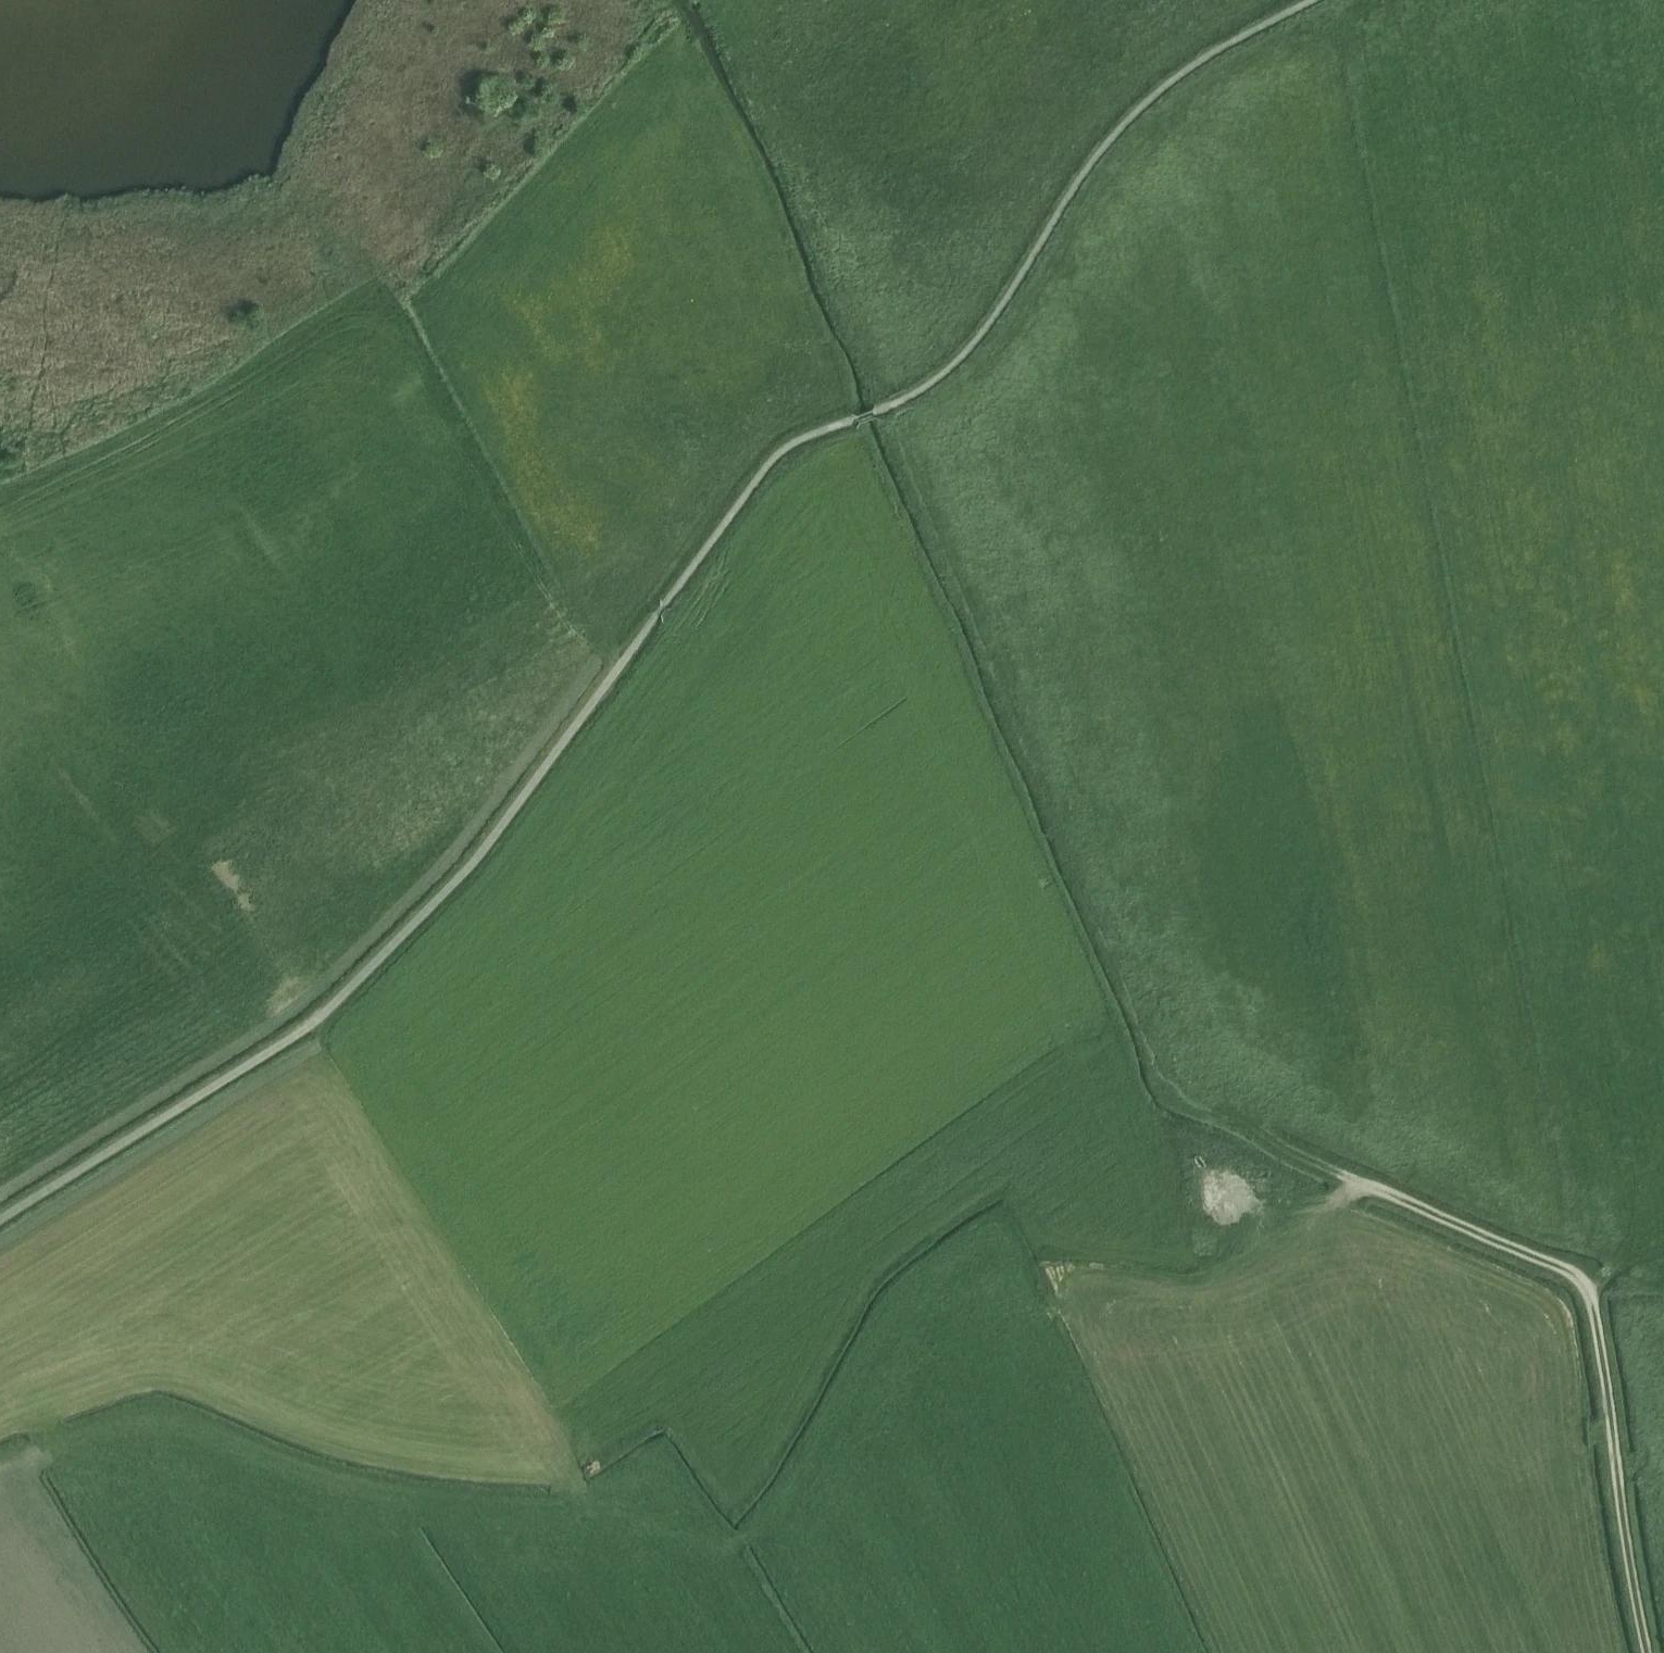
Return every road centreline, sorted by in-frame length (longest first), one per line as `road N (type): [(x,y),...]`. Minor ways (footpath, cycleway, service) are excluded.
road 1 (track): [(1362,1182),(1561,1267),(1589,1290),(1643,1652)]
road 2 (track): [(1252,1129),(1362,1182),(1329,1203),(1183,1241)]

